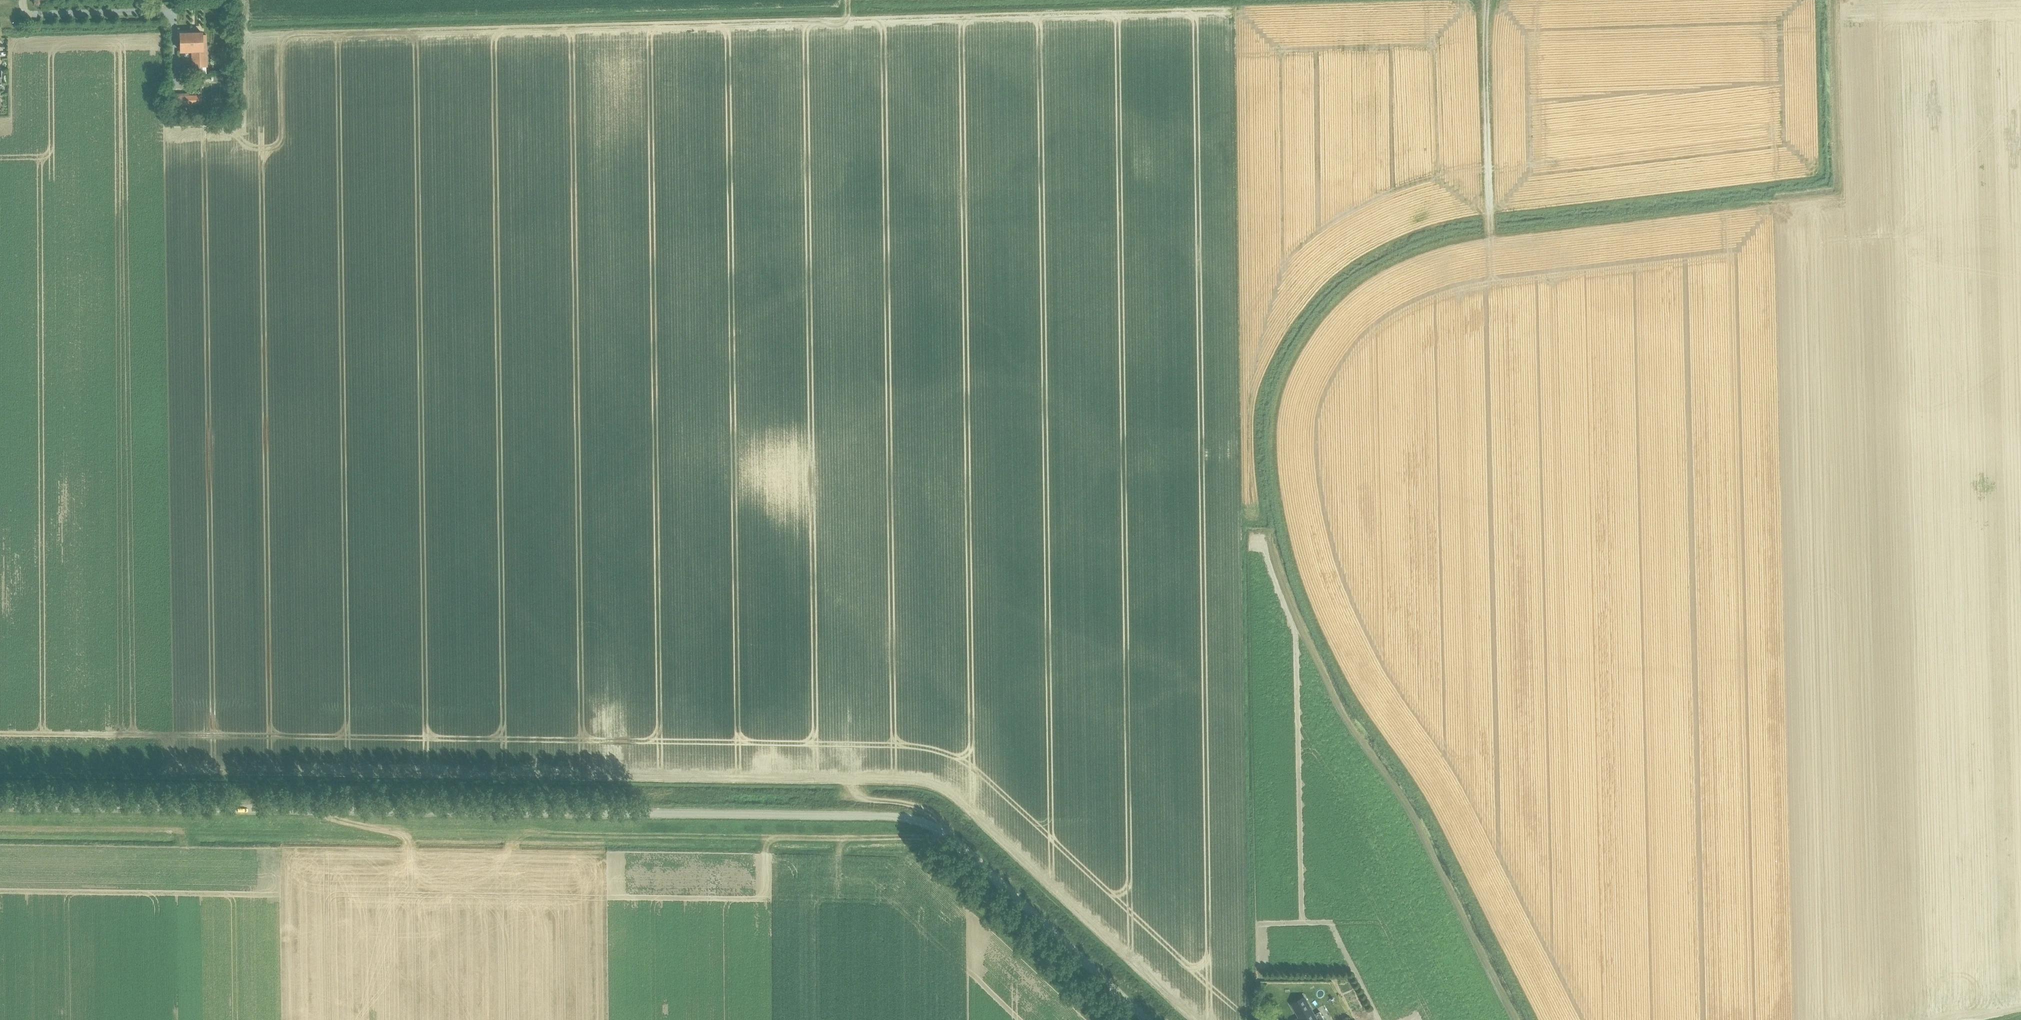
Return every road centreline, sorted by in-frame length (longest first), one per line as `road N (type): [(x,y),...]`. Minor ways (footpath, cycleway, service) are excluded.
road 1 (unclassified): [(1148,1019),(948,836),(906,817),(0,806)]
road 2 (track): [(1487,0),(1490,231)]

